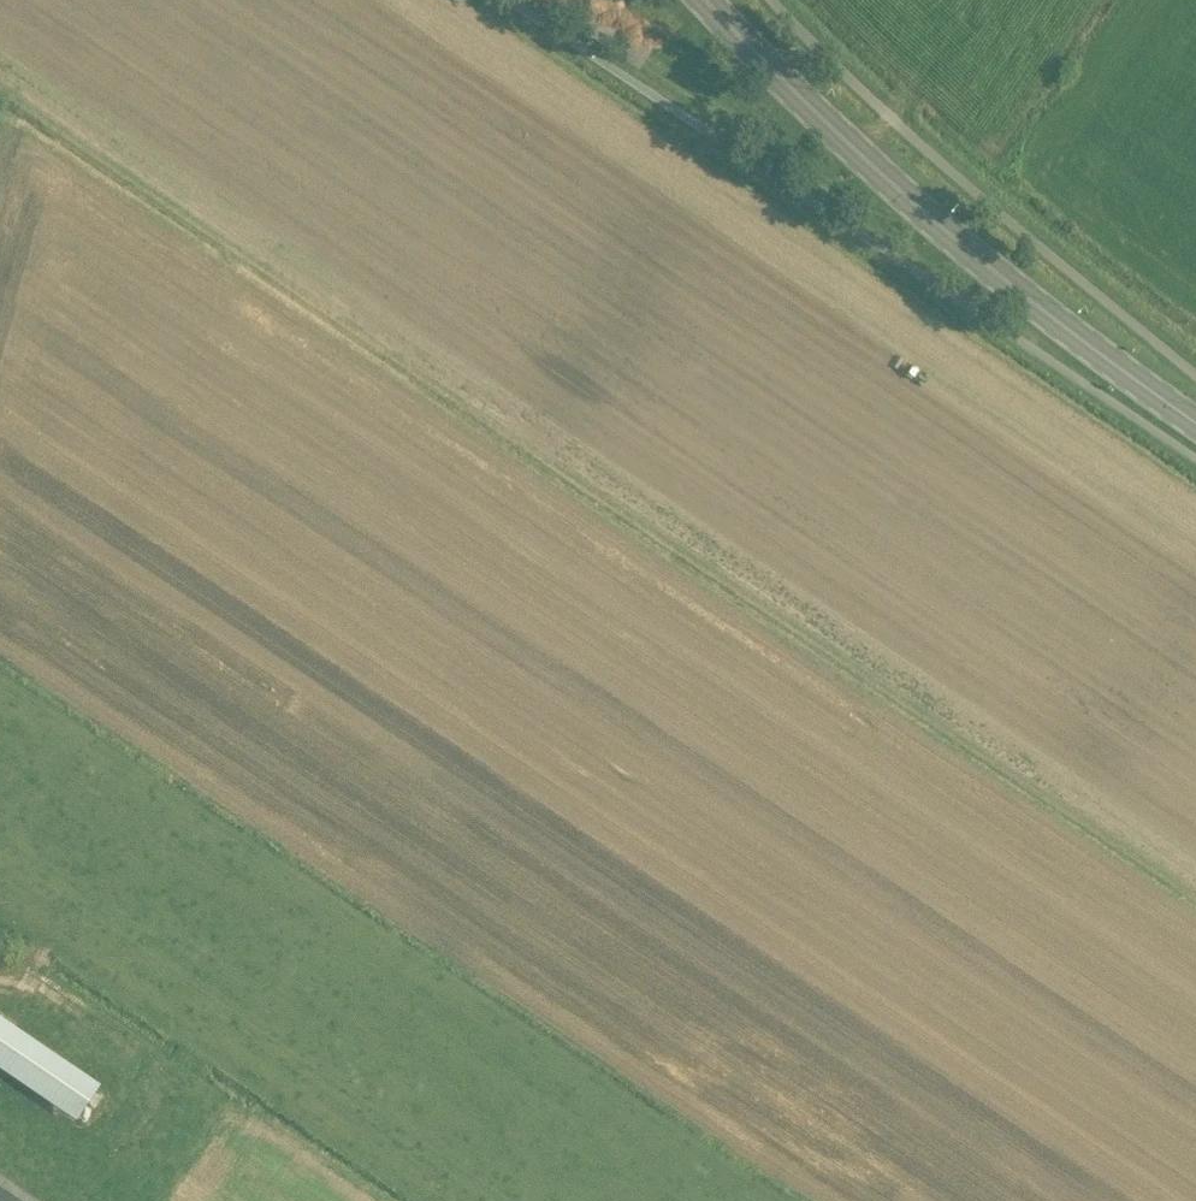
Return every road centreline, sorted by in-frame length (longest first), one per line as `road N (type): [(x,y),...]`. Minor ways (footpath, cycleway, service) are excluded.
road 1 (primary): [(1195,503),(906,196)]
road 2 (track): [(957,345),(1195,626)]
road 3 (primary): [(1195,420),(1042,310),(906,196)]
road 4 (primary): [(906,196),(705,0)]

